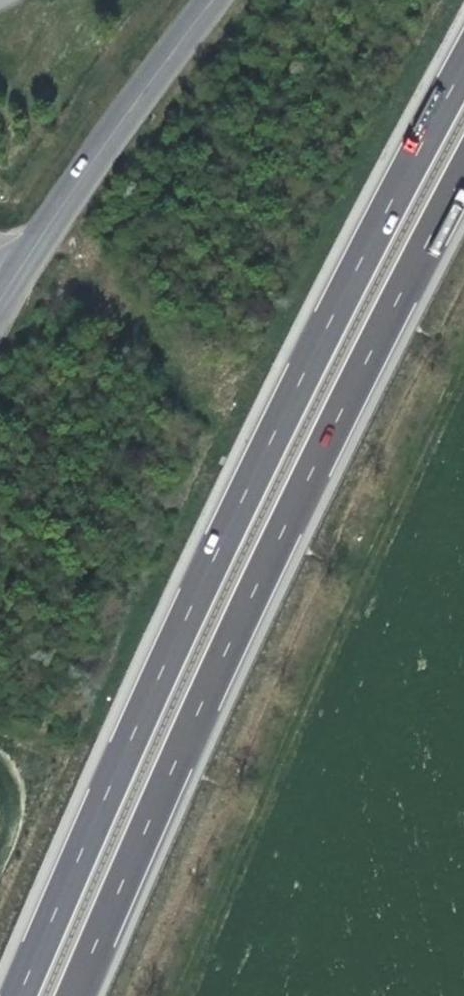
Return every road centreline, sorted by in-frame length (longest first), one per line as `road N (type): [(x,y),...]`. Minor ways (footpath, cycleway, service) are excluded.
road 1 (motorway): [(463,56),(224,521),(14,995)]
road 2 (motorway): [(64,995),(263,555),(463,162)]
road 3 (secondary): [(209,0),(0,286)]

